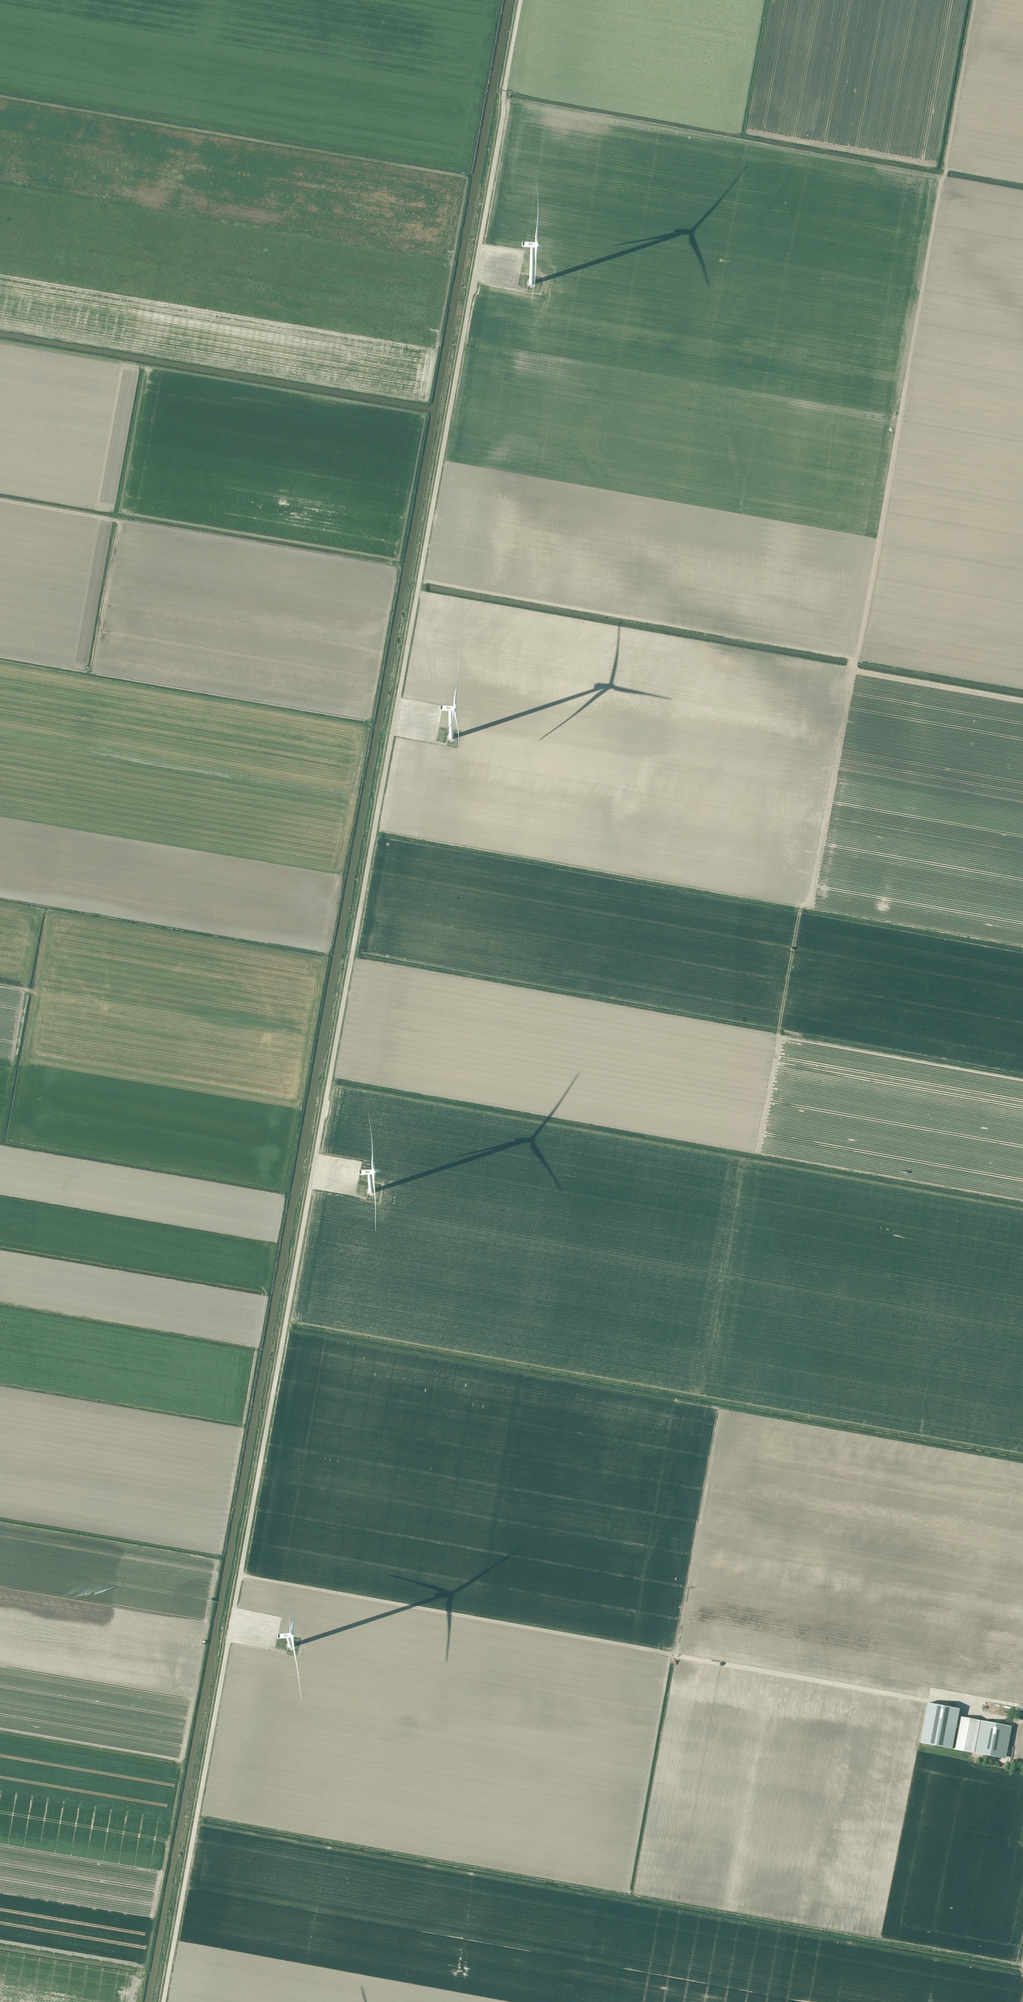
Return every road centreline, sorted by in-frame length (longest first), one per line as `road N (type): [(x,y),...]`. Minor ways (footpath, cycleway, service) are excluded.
road 1 (unclassified): [(145,366),(0,341)]

